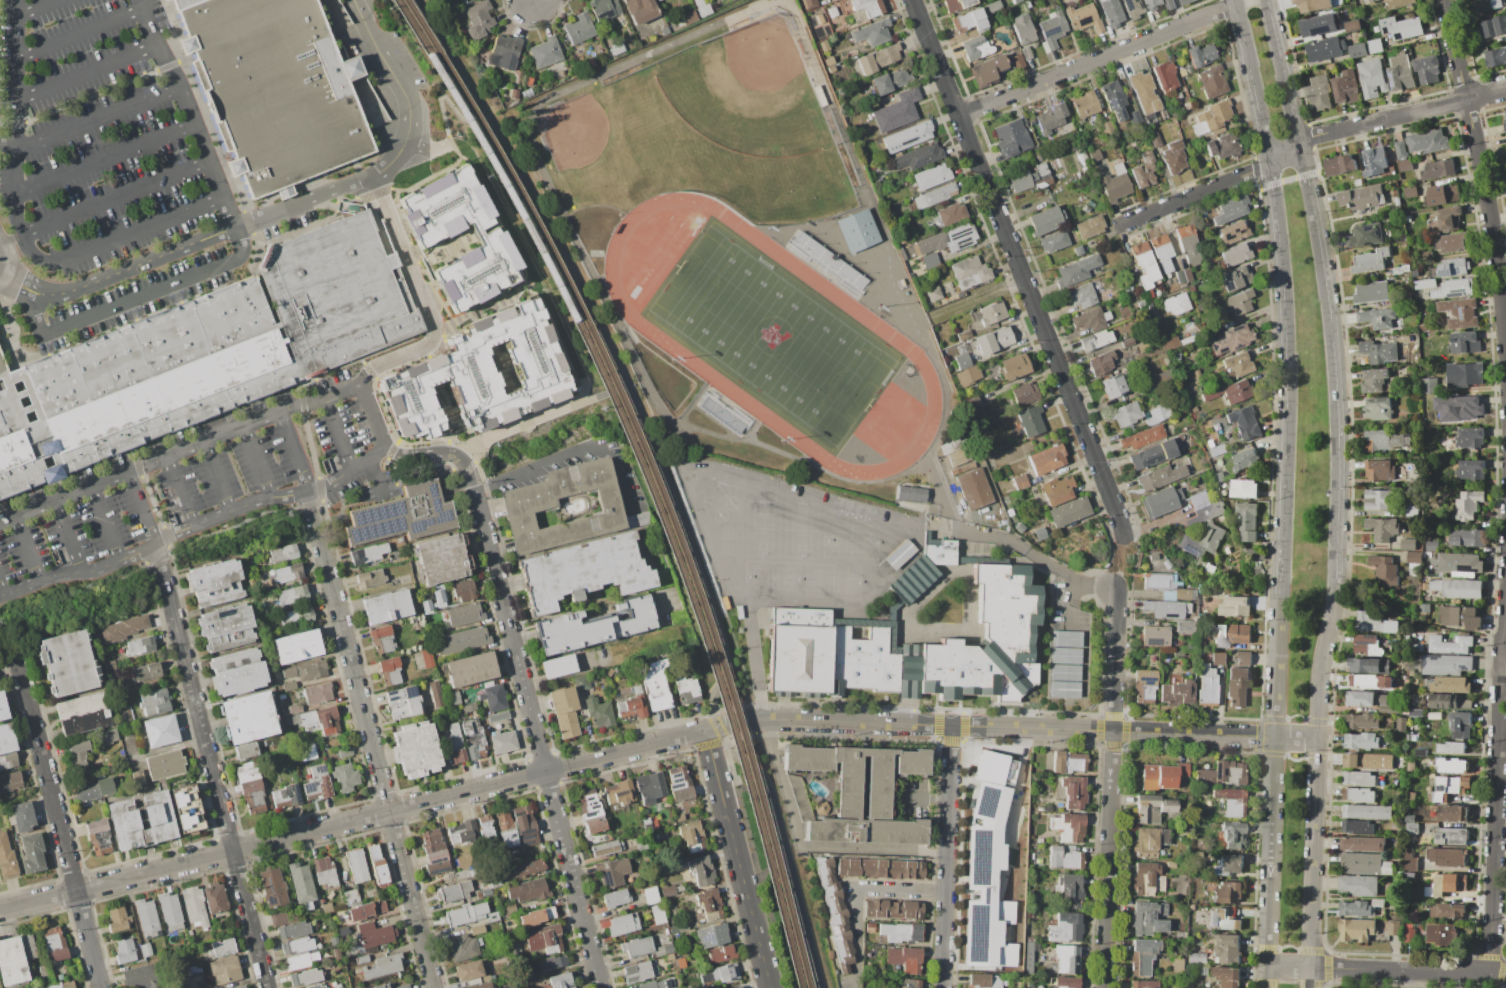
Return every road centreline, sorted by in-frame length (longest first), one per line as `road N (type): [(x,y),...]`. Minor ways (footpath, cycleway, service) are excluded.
road 1 (residential): [(0,909),(704,730)]
road 2 (tertiary): [(704,730),(766,720),(1316,739)]
road 3 (tertiary): [(1234,0),(1269,164),(1285,312),(1278,597)]
road 4 (tertiary): [(1332,583),(1335,439),(1324,290),(1264,0)]
road 5 (residential): [(1123,535),(913,0)]
road 6 (residential): [(155,545),(267,987)]
road 7 (tertiary): [(1308,987),(1317,687),(1332,583)]
road 8 (residential): [(1112,590),(1104,987)]
road 9 (tertiary): [(1278,597),(1264,987)]
road 10 (residential): [(15,649),(100,987)]
road 11 (residential): [(1505,337),(1494,234),(1444,0)]
road 12 (residential): [(1503,640),(1487,972)]
road 13 (residential): [(309,493),(388,810)]
road 14 (residential): [(544,771),(473,480)]
road 15 (residential): [(959,115),(1235,4)]
road 16 (tertiary): [(704,730),(770,987)]
road 17 (residential): [(953,726),(945,987)]
road 18 (residential): [(1265,966),(1505,973)]
road 19 (residential): [(544,771),(600,987)]
road 20 (residential): [(1297,139),(1505,90)]
road 21 (residential): [(388,810),(433,987)]
road 22 (residential): [(1122,225),(1269,164)]

